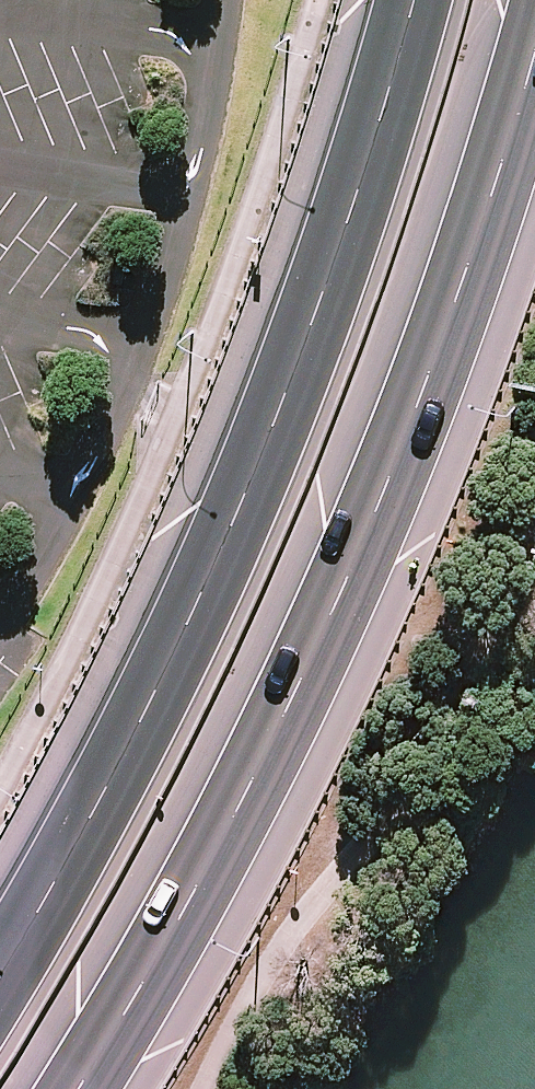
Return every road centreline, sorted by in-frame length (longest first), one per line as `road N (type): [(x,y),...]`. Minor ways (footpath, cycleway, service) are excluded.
road 1 (trunk): [(534,23),(403,410),(243,781),(55,1088)]
road 2 (trunk): [(0,923),(39,869),(201,565),(308,304),(393,0)]

